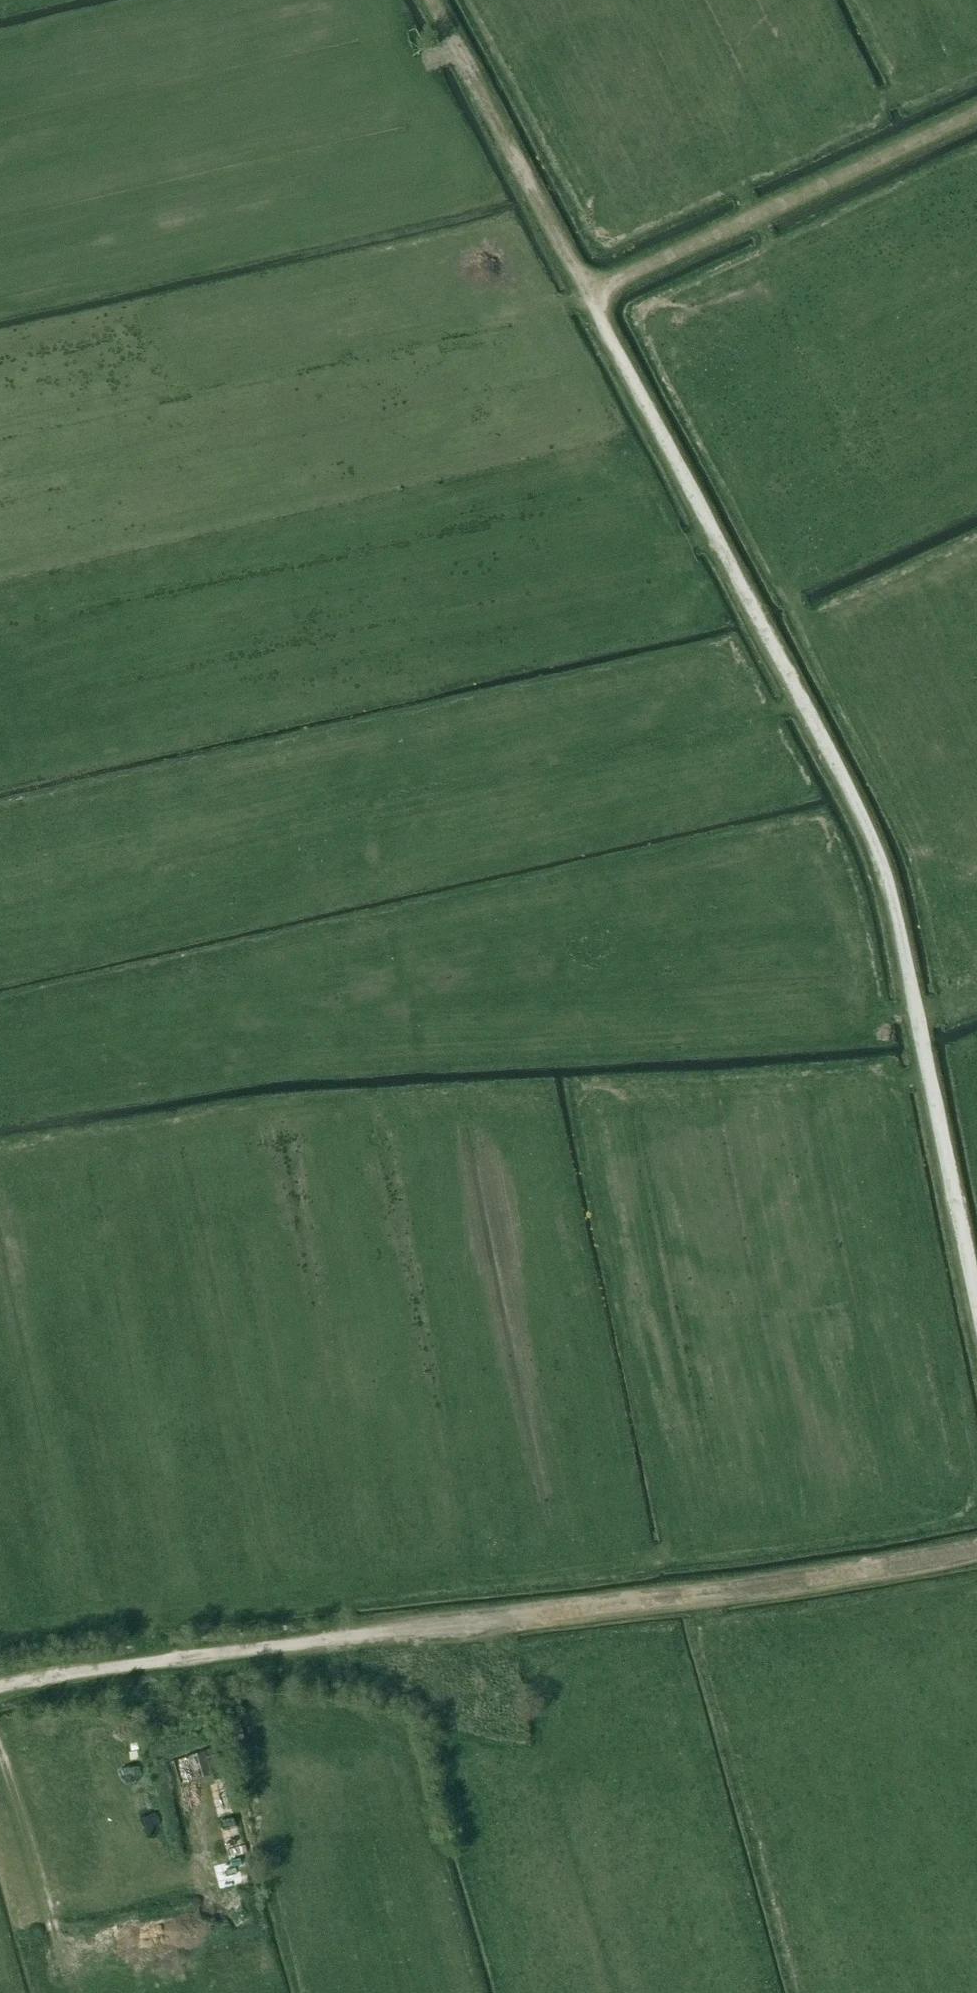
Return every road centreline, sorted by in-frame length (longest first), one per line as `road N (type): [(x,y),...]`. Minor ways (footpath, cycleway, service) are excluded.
road 1 (track): [(976,1303),(889,877),(591,292)]
road 2 (track): [(976,1547),(680,1597),(0,1686)]
road 3 (track): [(976,112),(591,292)]
road 4 (track): [(591,292),(435,0)]

